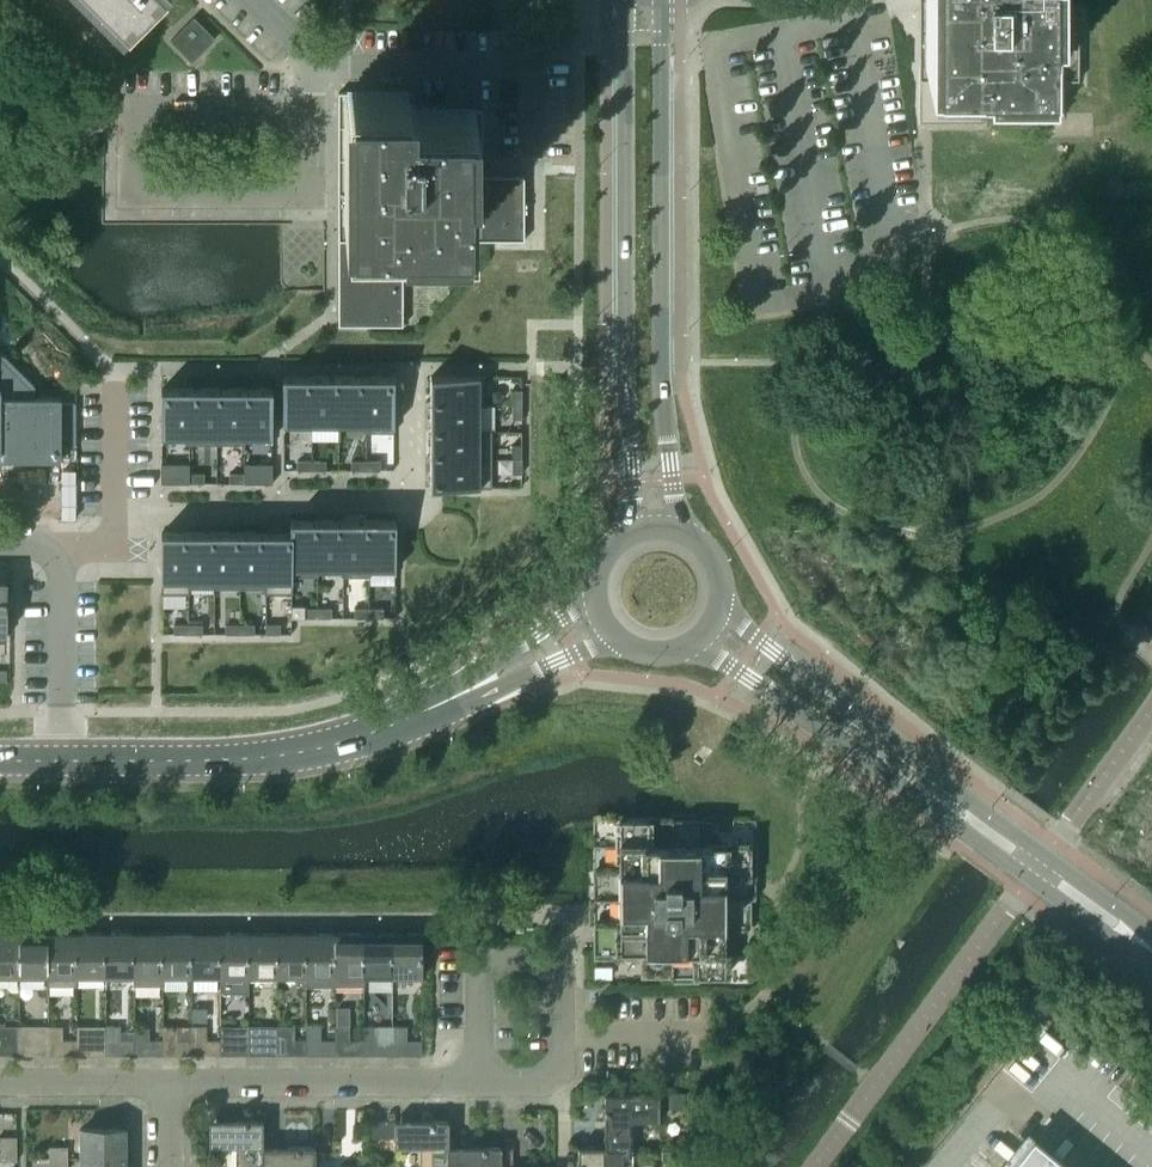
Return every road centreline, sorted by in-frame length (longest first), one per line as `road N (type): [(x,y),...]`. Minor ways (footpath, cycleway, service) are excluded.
road 1 (tertiary): [(619,0),(634,532)]
road 2 (tertiary): [(676,529),(663,399),(663,0)]
road 3 (residential): [(316,113),(127,112),(128,196),(316,195)]
road 4 (tertiary): [(64,760),(293,755),(356,740),(486,681)]
road 5 (tertiary): [(1050,858),(719,609)]
road 6 (tertiary): [(694,643),(1032,882)]
road 7 (unclassified): [(821,1166),(1032,882)]
road 8 (residential): [(169,1081),(479,1080)]
road 9 (residential): [(64,760),(62,570),(35,545),(0,545)]
road 10 (residential): [(479,1080),(539,1081),(559,1067),(558,975),(540,962),(479,963)]
road 11 (unclassified): [(1050,858),(1151,717)]
road 12 (residential): [(0,1080),(169,1081)]
road 13 (tertiary): [(596,592),(502,659),(486,681)]
road 14 (tertiary): [(486,681),(509,683),(616,636)]
road 15 (residential): [(316,113),(316,65),(251,0)]

